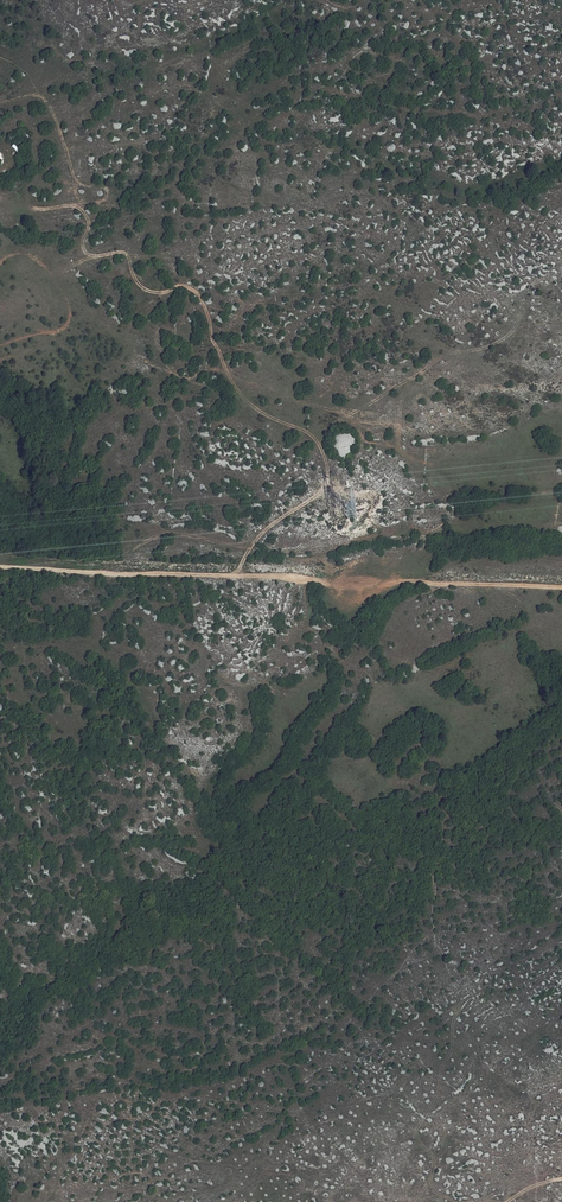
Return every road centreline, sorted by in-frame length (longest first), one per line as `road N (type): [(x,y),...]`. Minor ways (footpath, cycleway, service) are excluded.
road 1 (track): [(0,642),(70,631),(132,576),(282,548),(448,537),(471,550),(520,535),(561,546)]
road 2 (track): [(0,568),(561,588)]
road 3 (track): [(70,268),(126,253),(145,290),(191,289),(240,393),(323,451),(323,492),(262,534),(236,577)]

